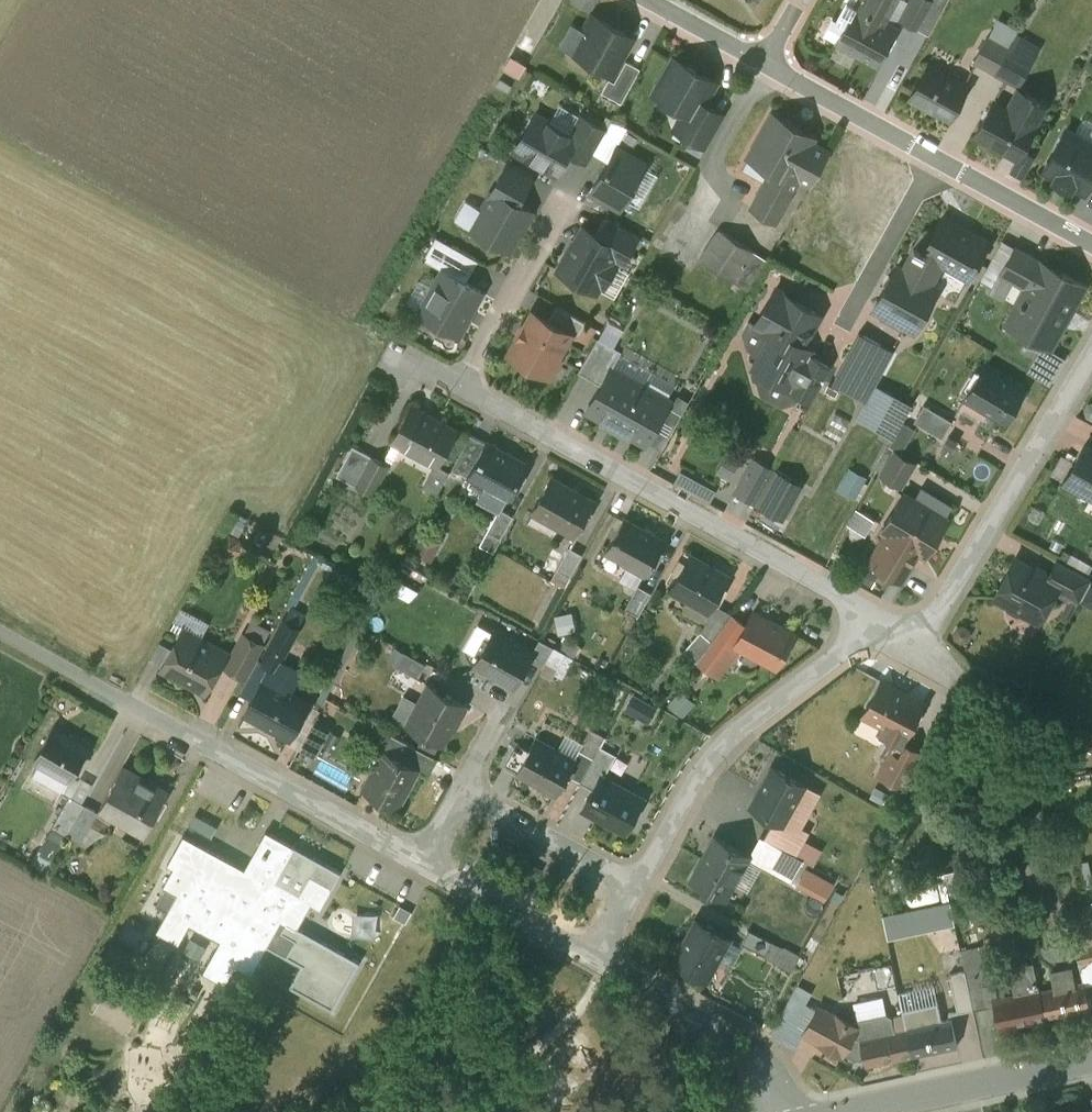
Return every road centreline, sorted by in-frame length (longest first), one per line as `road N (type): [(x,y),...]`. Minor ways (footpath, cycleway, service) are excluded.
road 1 (residential): [(903,632),(457,385)]
road 2 (residential): [(420,866),(0,633)]
road 3 (residential): [(903,632),(839,649),(733,734),(691,787),(640,878)]
road 4 (residential): [(1091,353),(949,596),(903,632)]
road 5 (residential): [(788,1111),(756,1059),(594,962)]
road 6 (tertiary): [(1091,1055),(853,1106)]
road 7 (residential): [(457,385),(556,212)]
road 8 (residential): [(594,962),(420,866)]
road 9 (residential): [(640,878),(469,786)]
road 10 (residential): [(935,156),(769,66)]
road 11 (residential): [(1091,243),(935,156)]
road 12 (residential): [(850,308),(935,156)]
road 13 (residential): [(769,66),(649,0)]

